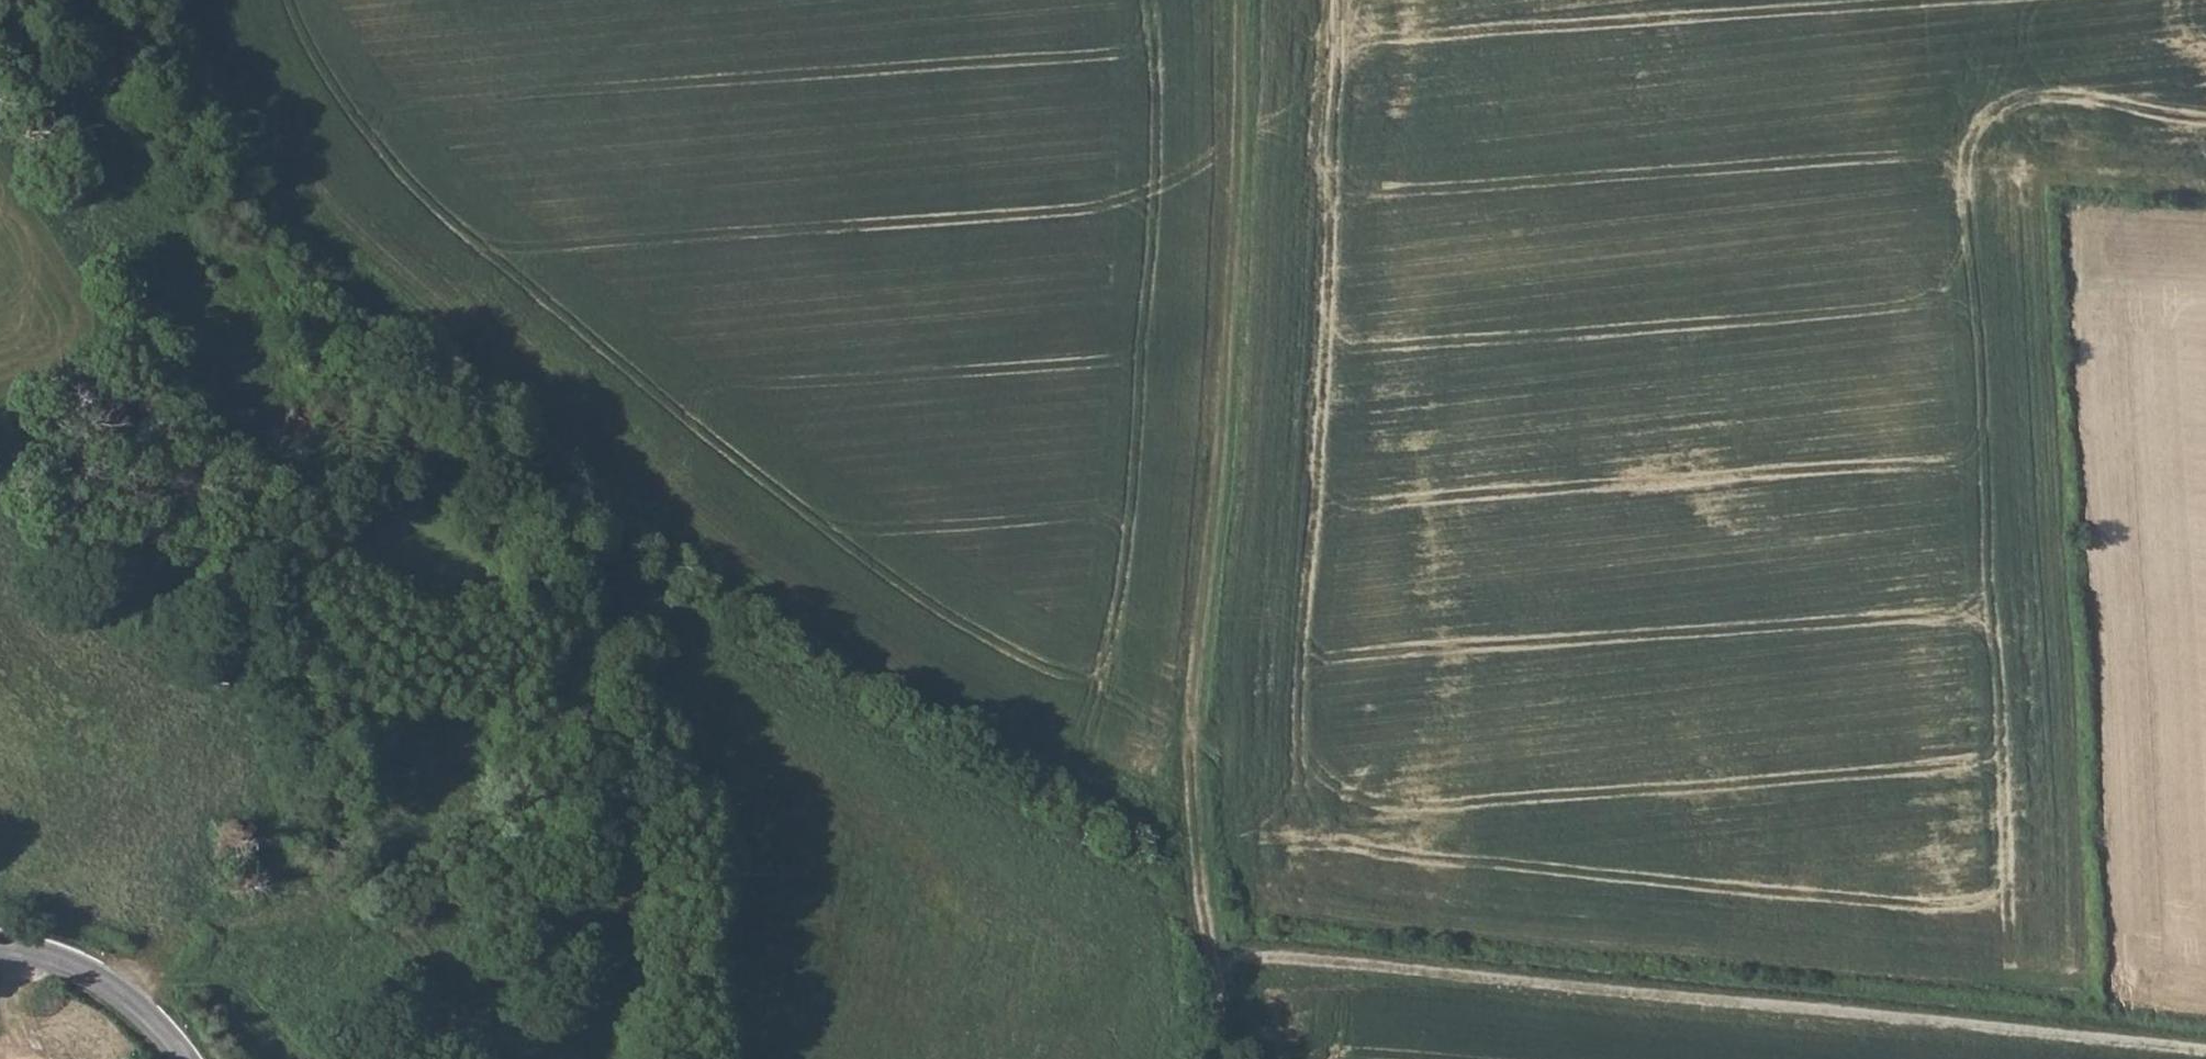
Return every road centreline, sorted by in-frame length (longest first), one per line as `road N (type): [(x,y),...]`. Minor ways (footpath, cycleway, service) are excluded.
road 1 (track): [(1238,0),(1234,254),(1190,735),(1192,833),(1212,969),(1209,1058)]
road 2 (unclassified): [(0,947),(65,963),(121,996),(185,1058)]

